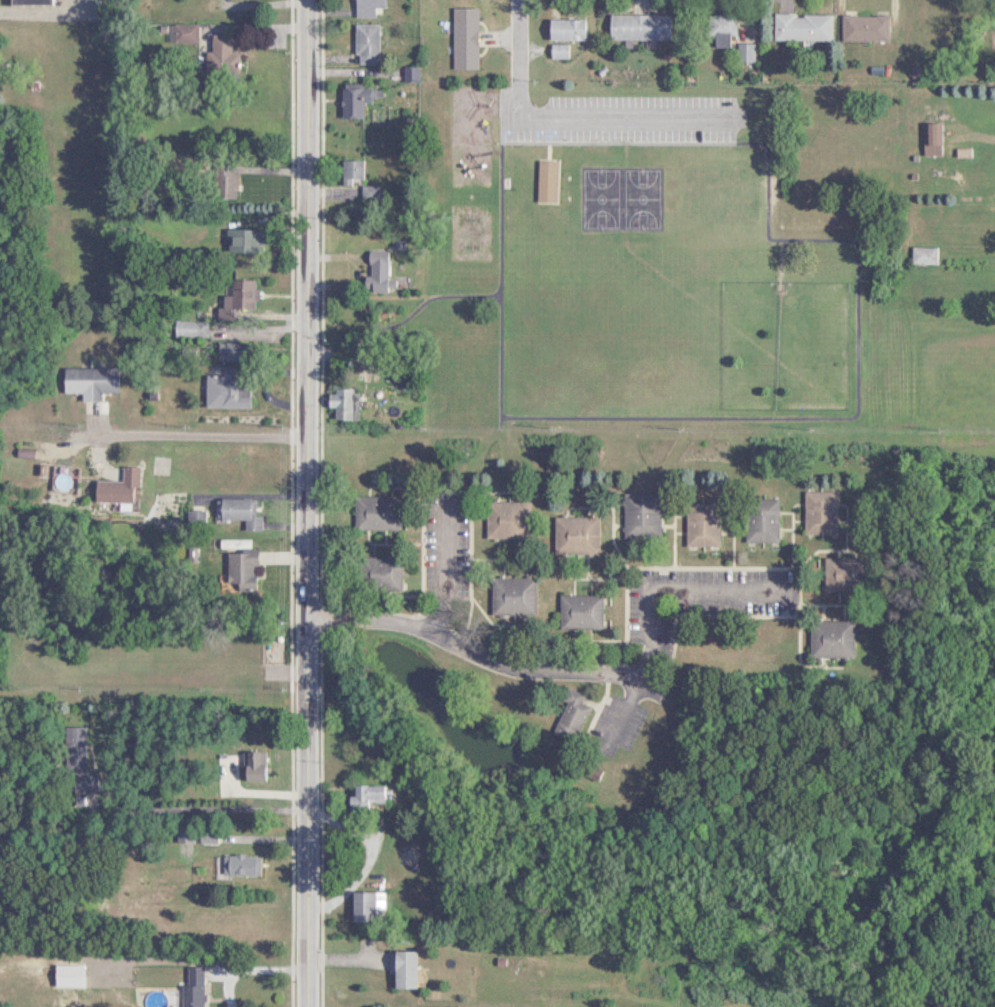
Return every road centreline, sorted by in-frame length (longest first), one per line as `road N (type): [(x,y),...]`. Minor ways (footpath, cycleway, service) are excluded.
road 1 (residential): [(300,1006),(300,0)]

